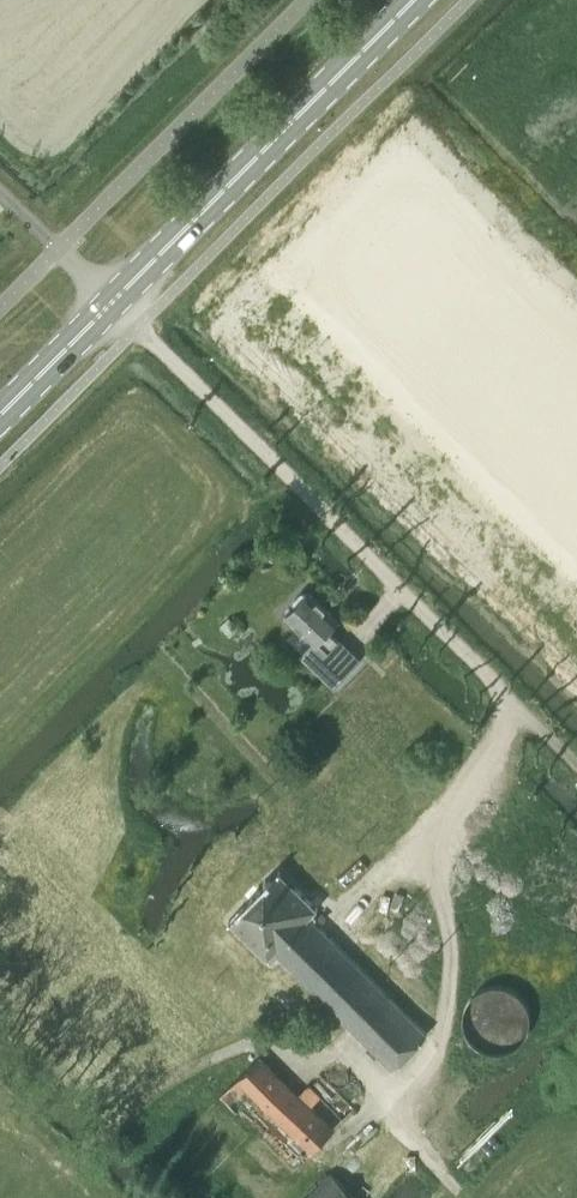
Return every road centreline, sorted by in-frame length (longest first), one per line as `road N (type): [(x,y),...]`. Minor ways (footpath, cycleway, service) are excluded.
road 1 (track): [(576,765),(110,302)]
road 2 (secondary): [(413,0),(110,302)]
road 3 (secondary): [(0,414),(110,302)]

